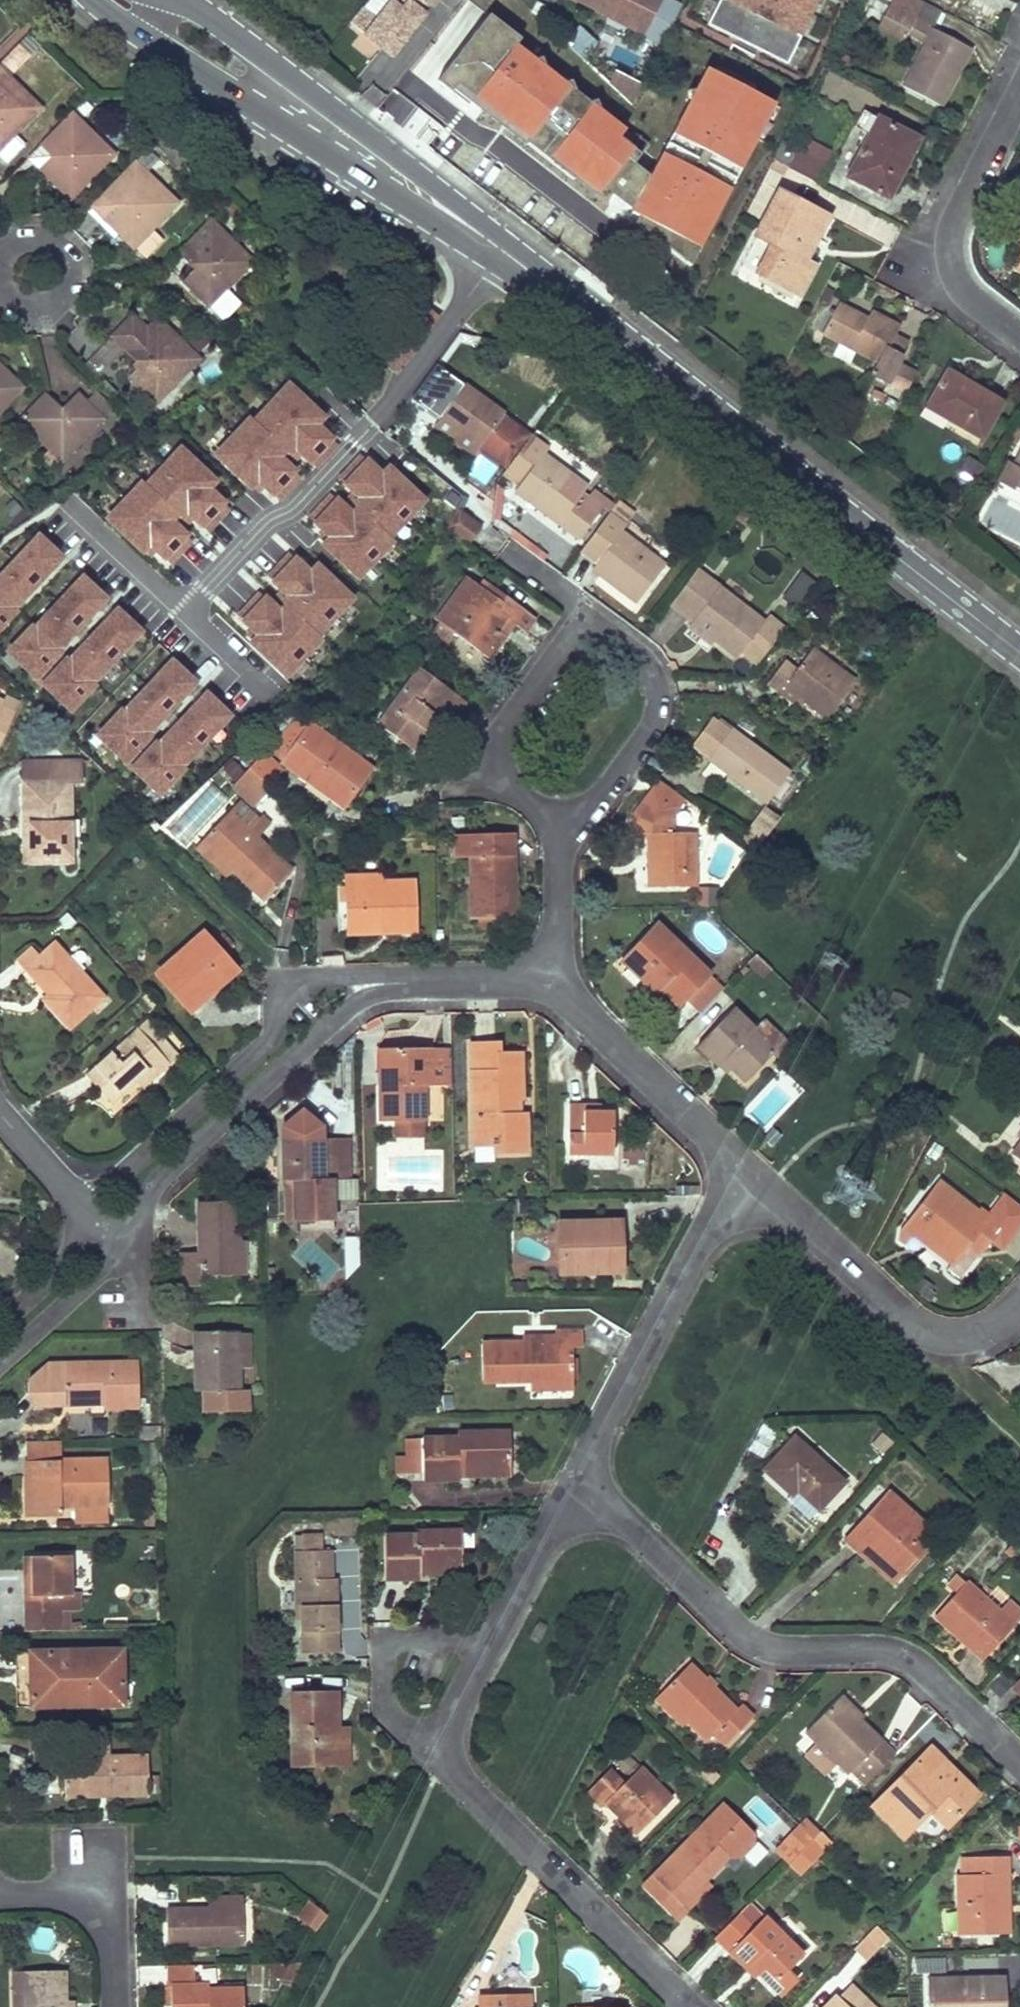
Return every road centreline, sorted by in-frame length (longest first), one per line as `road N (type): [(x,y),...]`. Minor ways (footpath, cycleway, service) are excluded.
road 1 (primary): [(1019,649),(501,250)]
road 2 (residential): [(571,1487),(484,1646),(450,1724),(446,1755),(460,1783),(690,2006)]
road 3 (residential): [(509,982),(364,968),(314,985),(79,1198)]
road 4 (residential): [(1019,1766),(894,1651),(757,1644),(614,1511)]
road 5 (residential): [(559,810),(580,801),(646,718),(655,693),(654,667),(617,630),(577,632),(501,714),(499,763),(541,804)]
road 6 (residential): [(122,1237),(149,1199),(350,999),(401,985),(509,982)]
road 7 (residential): [(501,250),(385,414),(185,612)]
road 8 (residential): [(757,1182),(698,1248),(571,1487)]
road 9 (primary): [(103,0),(237,92),(389,173)]
road 10 (residential): [(757,1182),(899,1320),(926,1335),(984,1334),(1019,1307)]
road 11 (residential): [(1019,337),(956,286),(946,256),(948,223),(1019,86)]
road 12 (residential): [(543,993),(757,1182)]
road 13 (primary): [(389,173),(343,127),(163,0)]
road 14 (residential): [(0,1895),(76,1902),(98,1919),(109,1943),(111,2006)]
road 15 (residential): [(0,250),(19,237),(51,241),(70,279),(43,312),(17,311),(0,299)]
road 16 (residential): [(543,993),(559,810)]
road 17 (residential): [(0,1350),(122,1237)]
road 18 (residential): [(66,501),(185,612)]
road 19 (residential): [(79,1198),(60,1265),(0,1316)]
road 20 (primary): [(501,250),(389,173)]
road 21 (residential): [(185,612),(279,699)]

